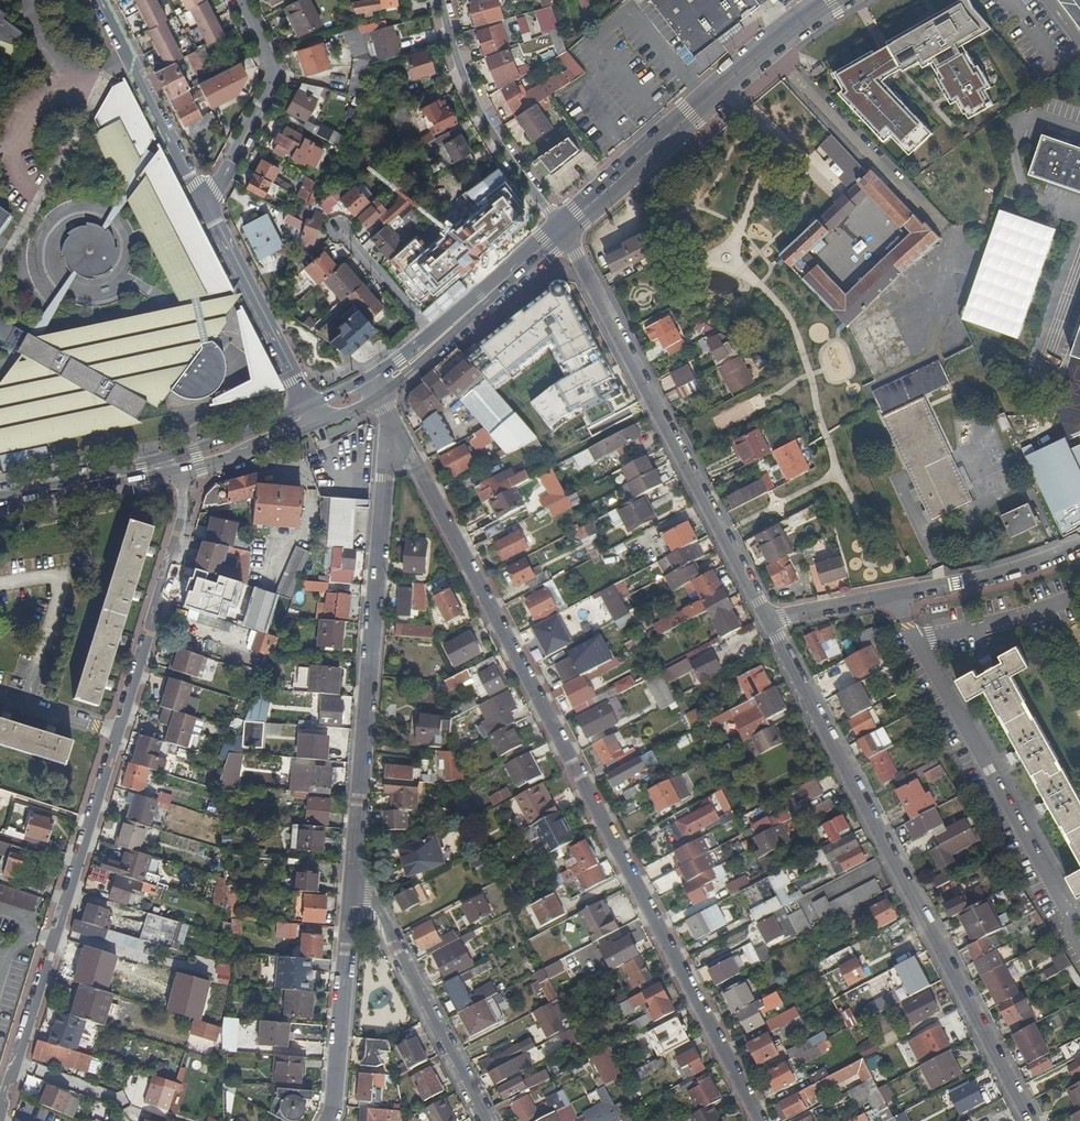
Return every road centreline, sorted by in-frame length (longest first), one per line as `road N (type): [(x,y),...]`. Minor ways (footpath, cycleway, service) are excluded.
road 1 (residential): [(391,421),(758,1120)]
road 2 (residential): [(0,1114),(175,552),(182,492),(172,471)]
road 3 (residential): [(1030,1120),(770,621)]
road 4 (residential): [(391,421),(353,872)]
road 5 (residential): [(770,621),(562,230)]
road 6 (residential): [(895,592),(1072,924)]
road 7 (primary): [(834,0),(778,38),(562,230)]
road 8 (residential): [(486,1120),(353,872)]
road 9 (residential): [(441,0),(476,107),(562,230)]
road 10 (residential): [(353,872),(328,1120)]
road 11 (residential): [(96,0),(208,209)]
road 12 (residential): [(208,209),(273,75),(239,0)]
road 13 (residential): [(307,405),(208,209)]
road 14 (residential): [(895,592),(978,579),(1079,540)]
road 15 (primary): [(172,471),(315,426)]
road 16 (primary): [(307,405),(169,458)]
road 17 (residential): [(770,621),(895,592)]
road 18 (primary): [(379,393),(462,323),(471,307)]
road 19 (primary): [(0,502),(120,476)]
road 20 (primary): [(471,307),(371,376)]

